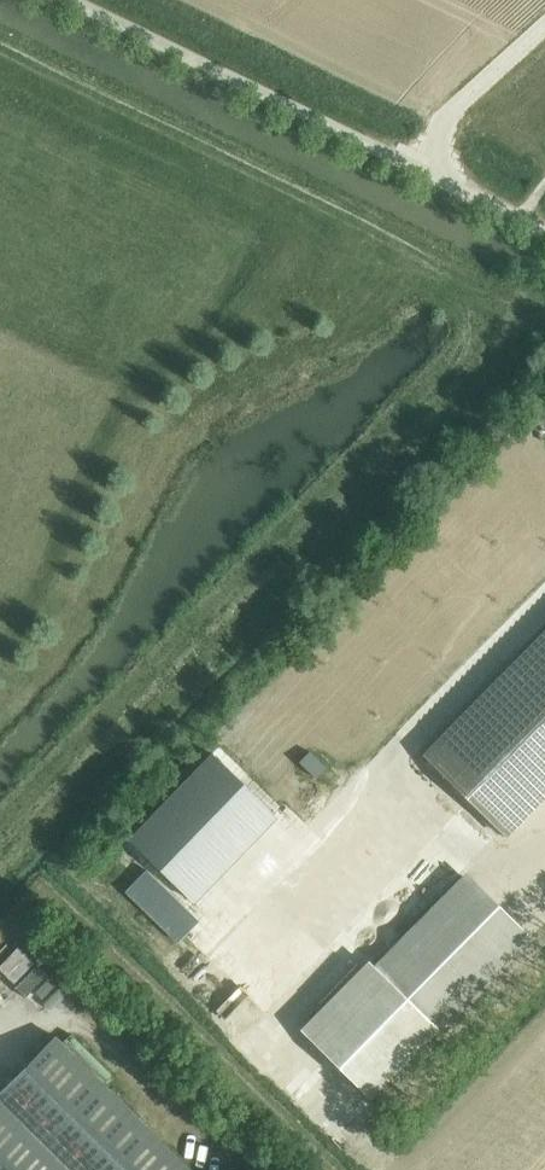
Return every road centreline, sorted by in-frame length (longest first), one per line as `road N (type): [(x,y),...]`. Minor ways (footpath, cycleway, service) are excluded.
road 1 (track): [(544,230),(68,0)]
road 2 (track): [(420,172),(457,105),(544,26)]

